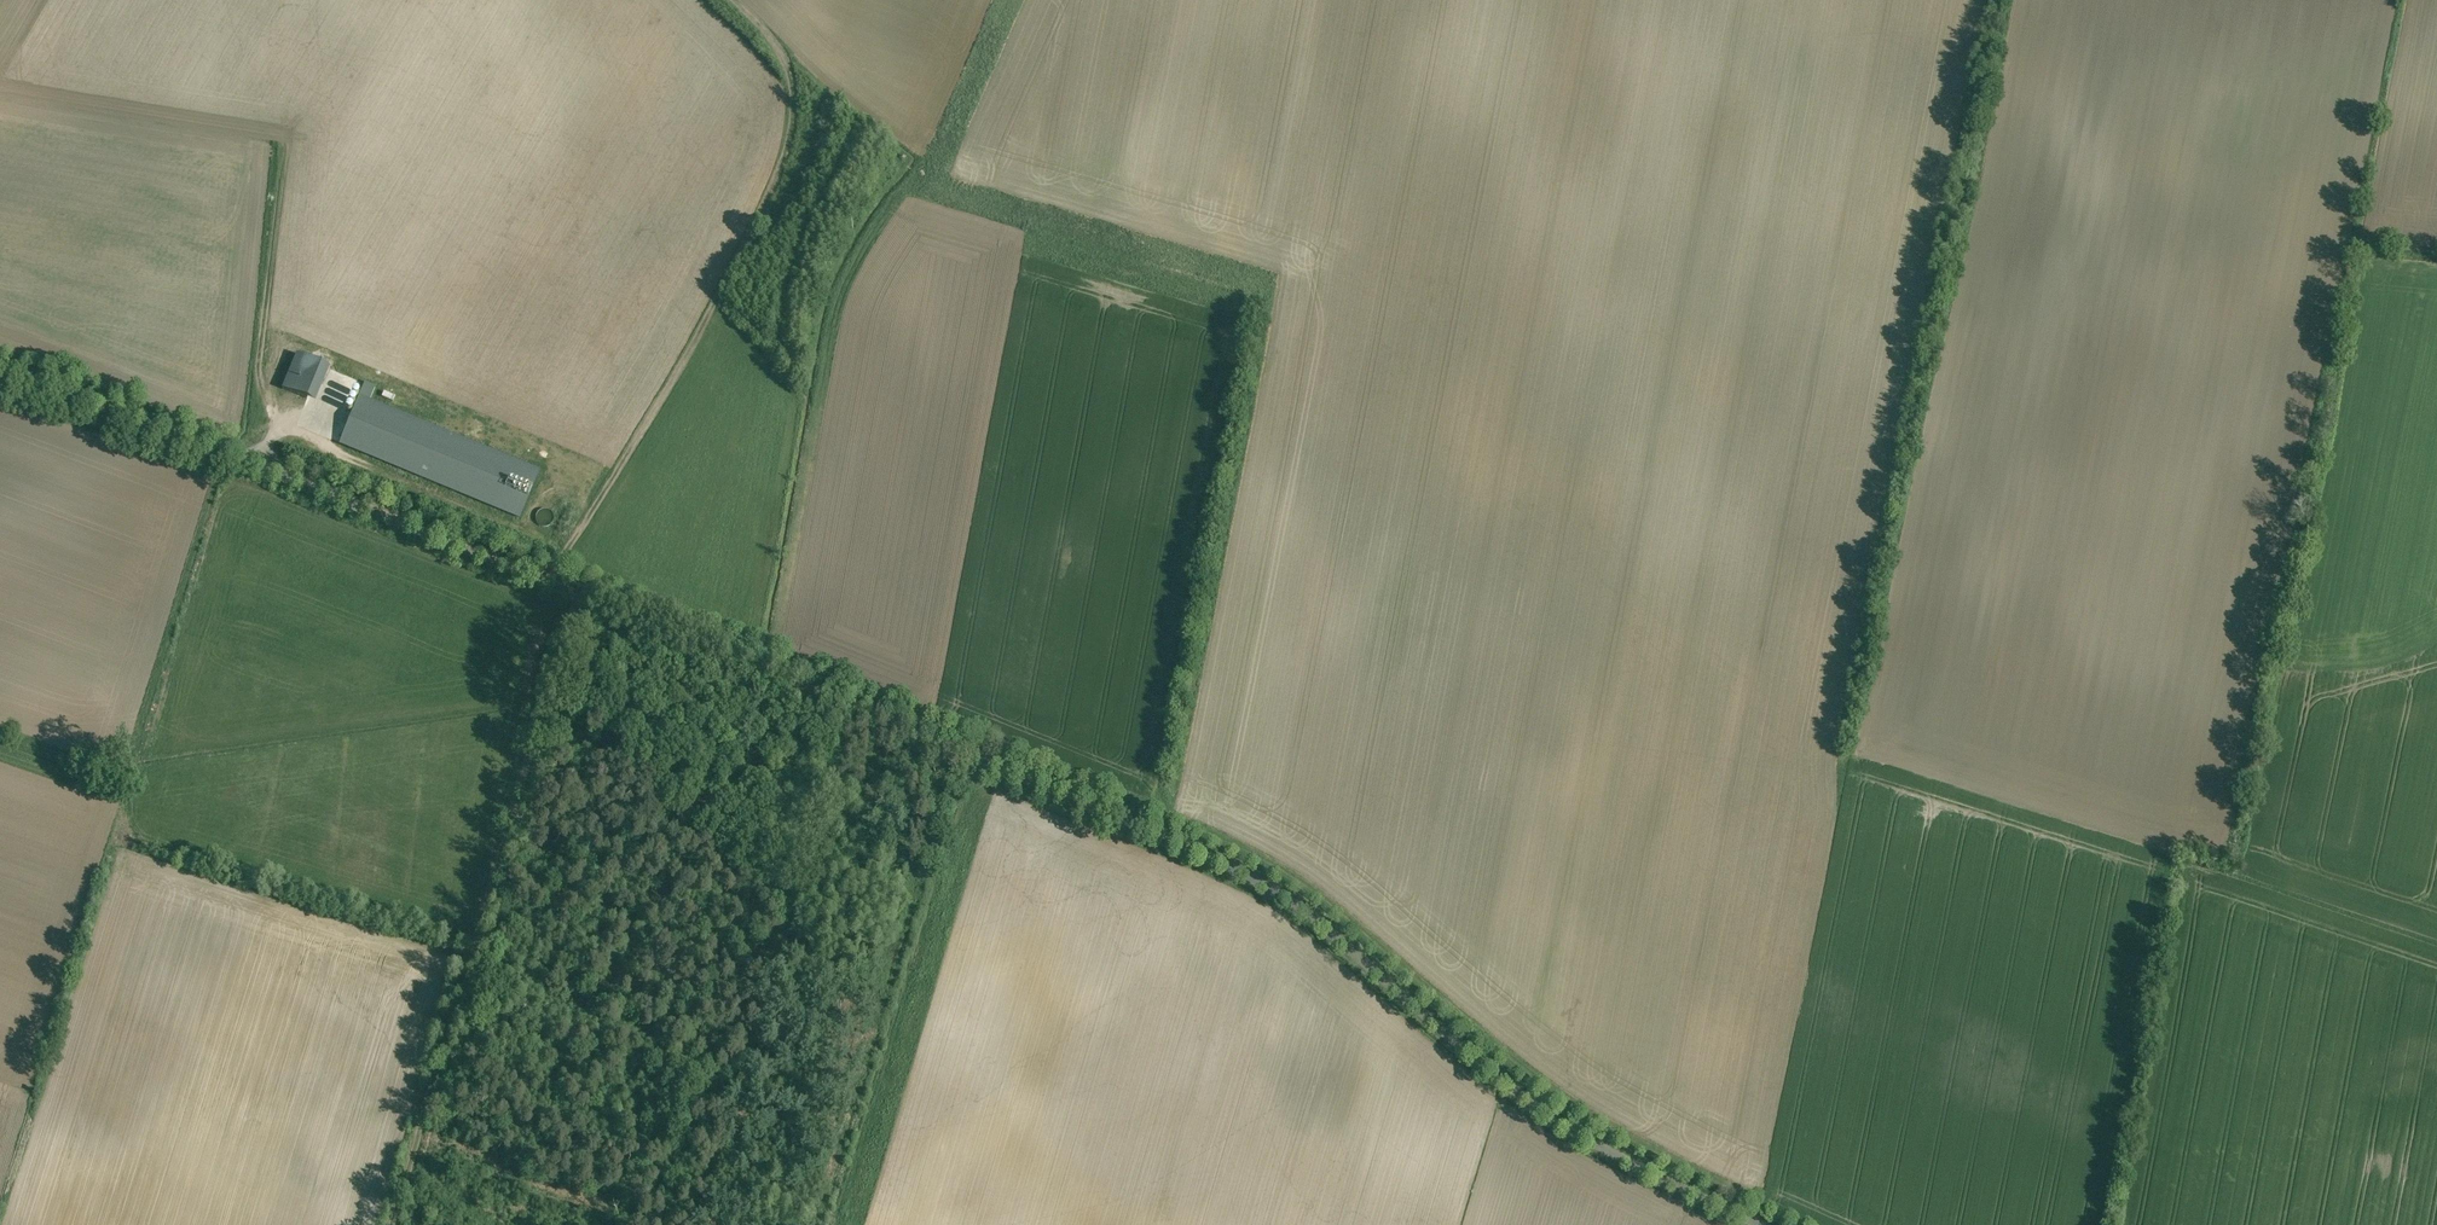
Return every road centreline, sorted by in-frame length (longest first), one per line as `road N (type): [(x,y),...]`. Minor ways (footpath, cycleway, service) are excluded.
road 1 (unclassified): [(1764,1224),(1628,1162),(1531,1102),(1262,885),(545,582),(0,367)]
road 2 (track): [(724,0),(777,50),(794,85),(794,153),(545,582)]

